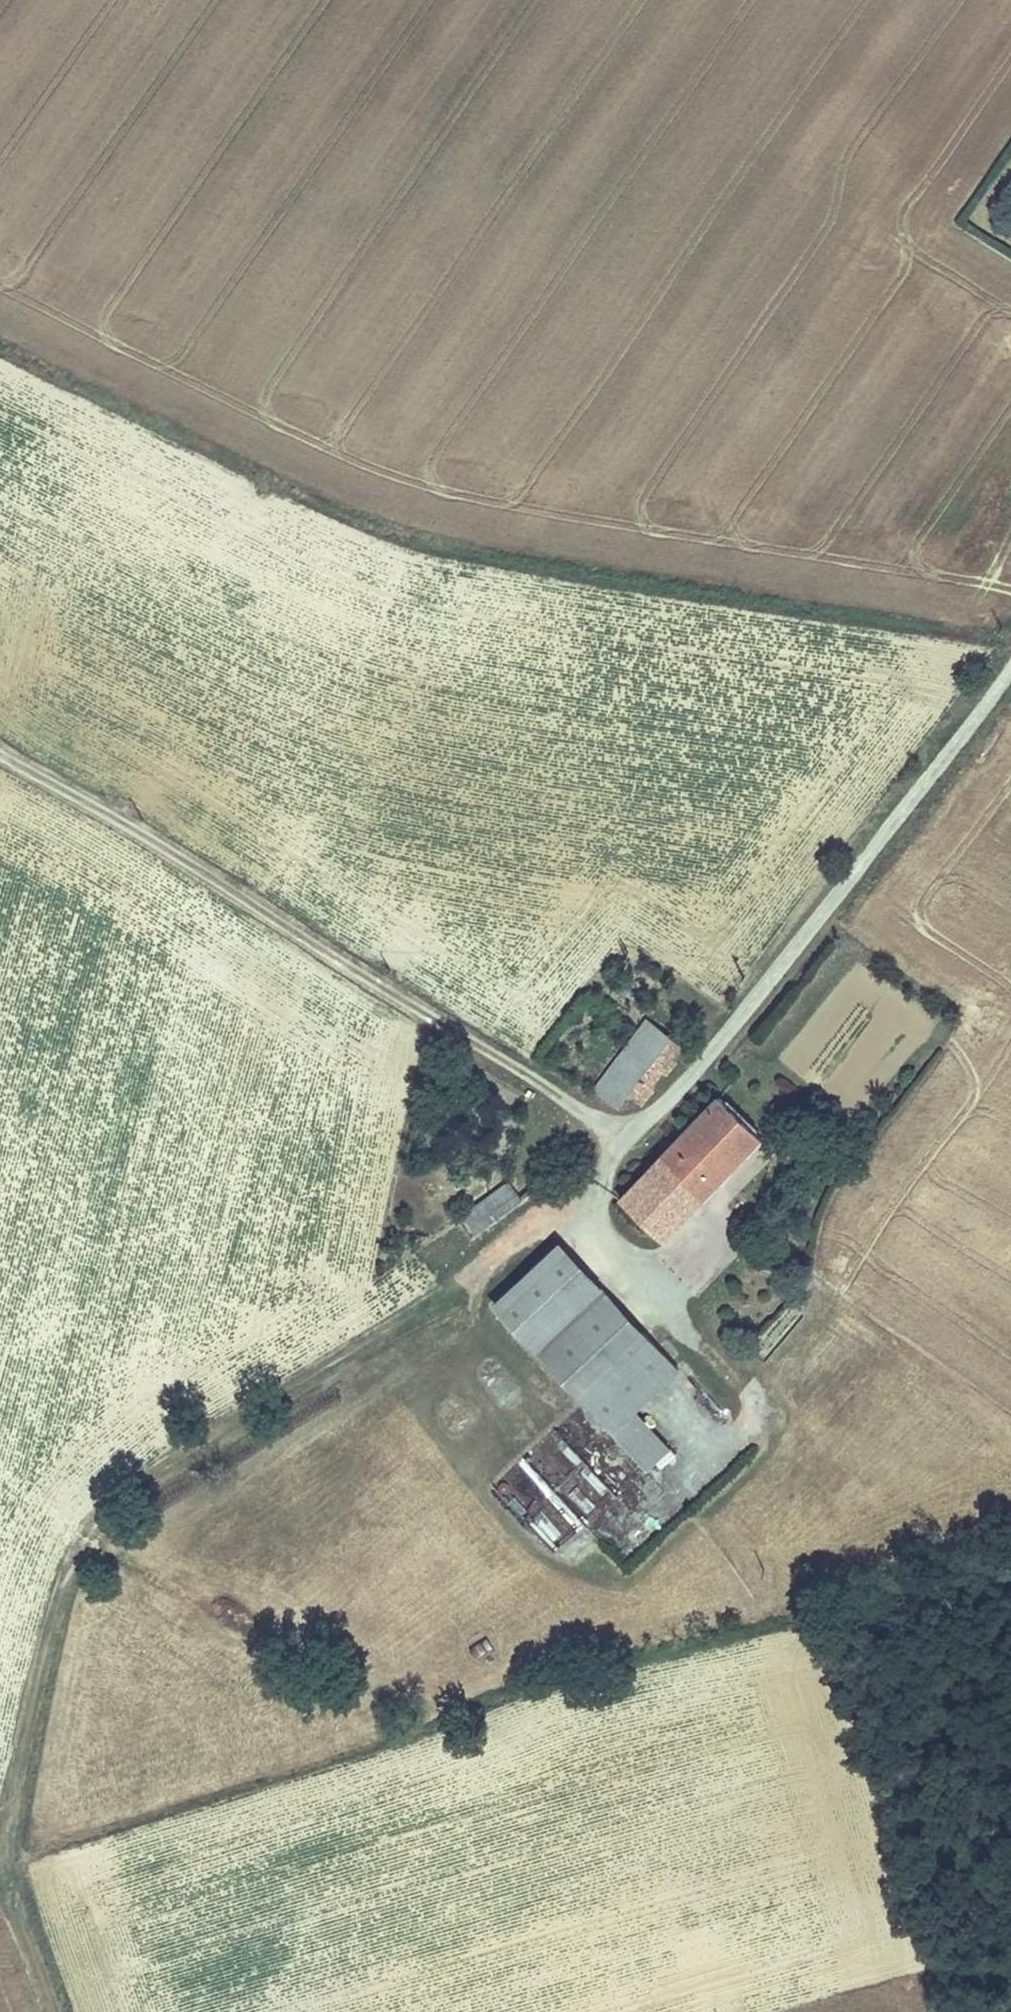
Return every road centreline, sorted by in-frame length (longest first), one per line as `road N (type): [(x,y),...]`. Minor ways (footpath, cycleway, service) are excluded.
road 1 (unclassified): [(1010,671),(770,983),(640,1122)]

